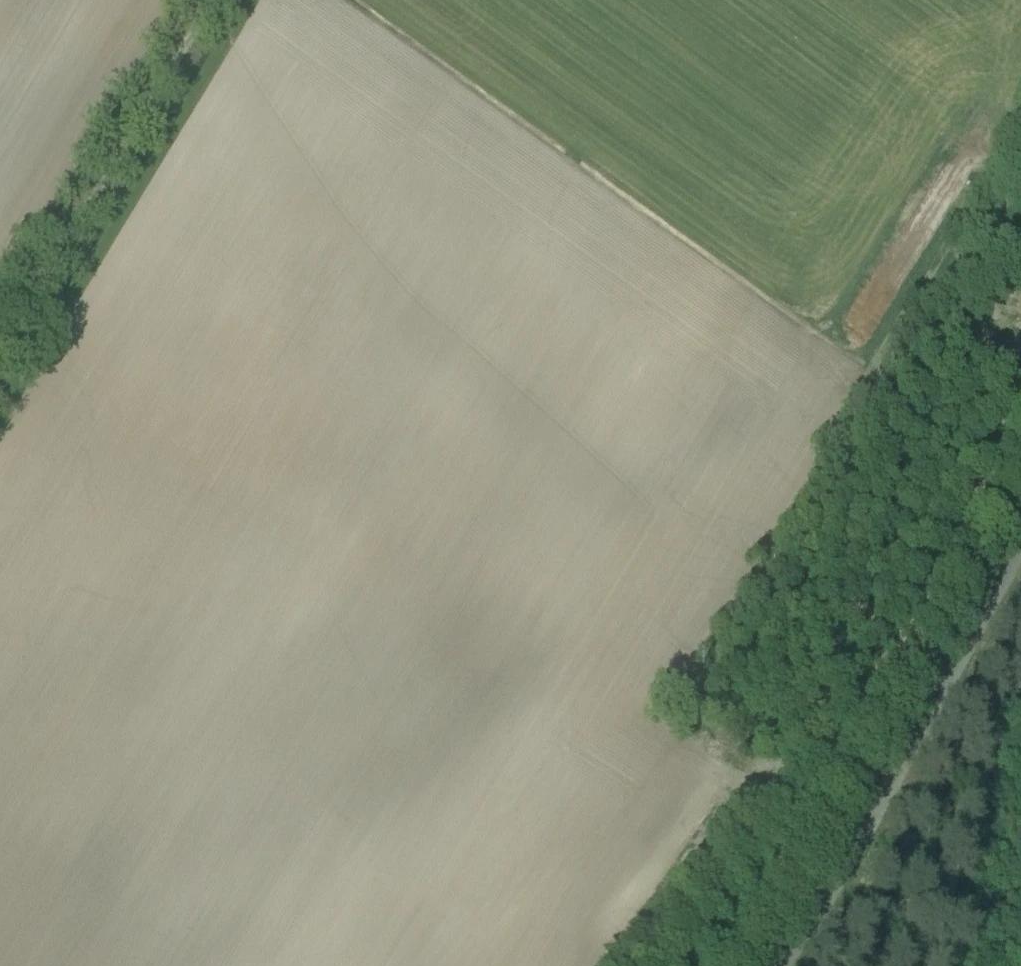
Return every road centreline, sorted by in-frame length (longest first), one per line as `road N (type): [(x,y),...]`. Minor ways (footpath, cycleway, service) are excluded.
road 1 (unclassified): [(775,965),(898,785),(1020,556)]
road 2 (track): [(0,347),(202,0)]

